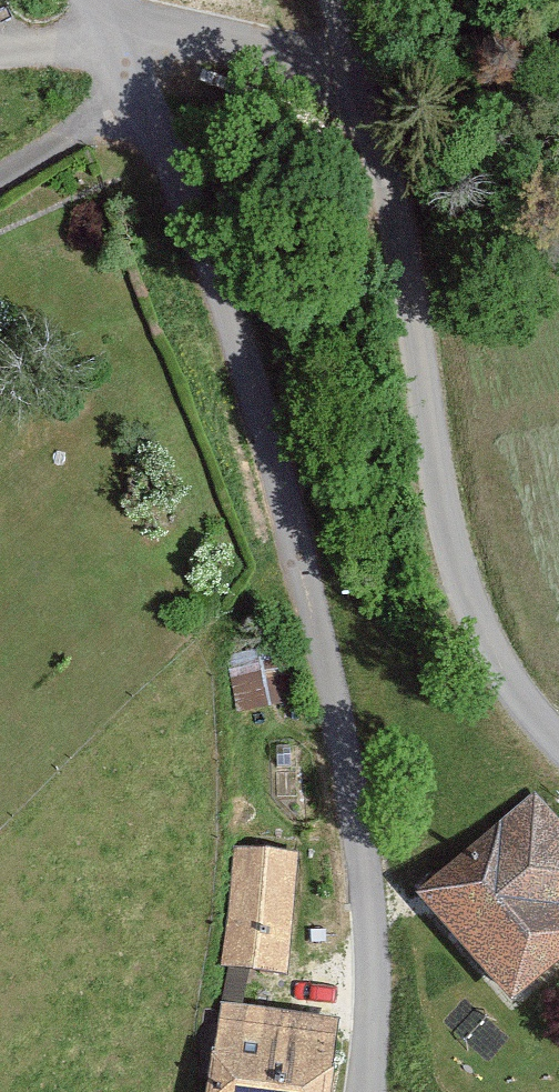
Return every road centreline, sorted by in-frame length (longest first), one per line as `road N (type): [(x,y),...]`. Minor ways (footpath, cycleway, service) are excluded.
road 1 (residential): [(365,1091),(374,1042),(353,777),(307,582),(225,310),(113,42)]
road 2 (residential): [(558,737),(503,673),(460,549),(364,86)]
road 3 (residential): [(364,86),(232,37),(113,42)]

